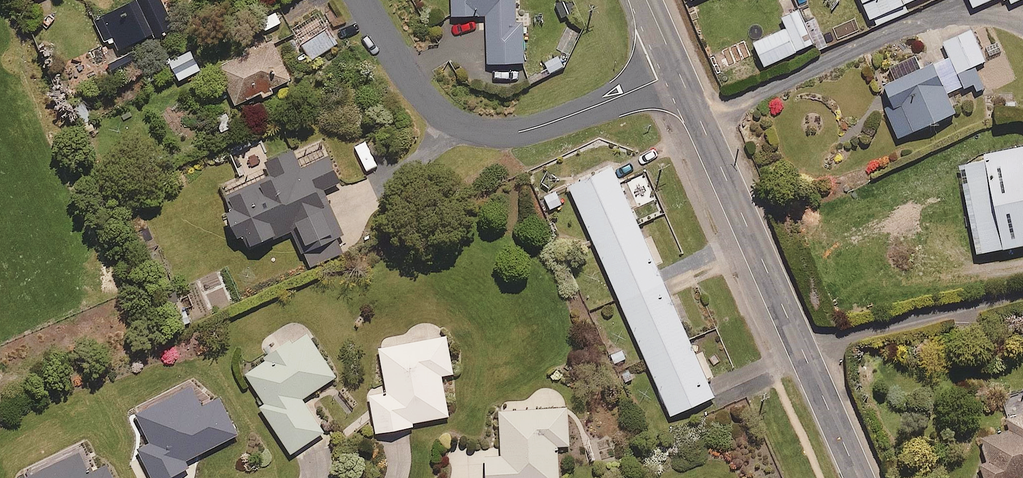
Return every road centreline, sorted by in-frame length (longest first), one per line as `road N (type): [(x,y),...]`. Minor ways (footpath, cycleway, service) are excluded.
road 1 (secondary): [(678,71),(863,477)]
road 2 (residential): [(678,71),(521,132),(468,129),(420,96),(361,0)]

